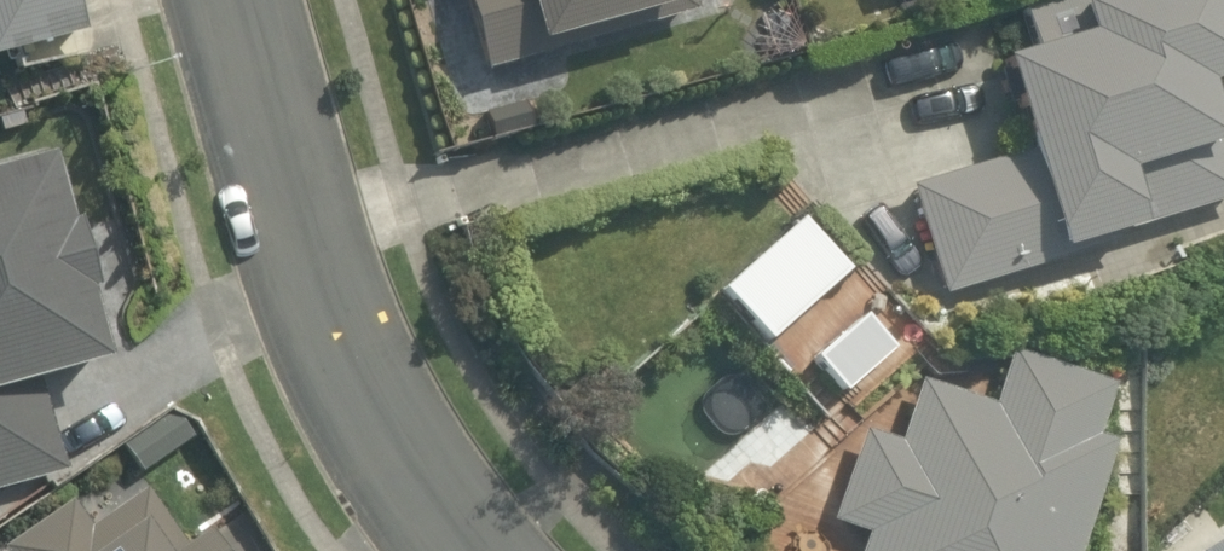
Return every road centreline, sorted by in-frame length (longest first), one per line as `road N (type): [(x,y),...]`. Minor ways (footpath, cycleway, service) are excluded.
road 1 (residential): [(282,0),(378,343),(520,550)]

